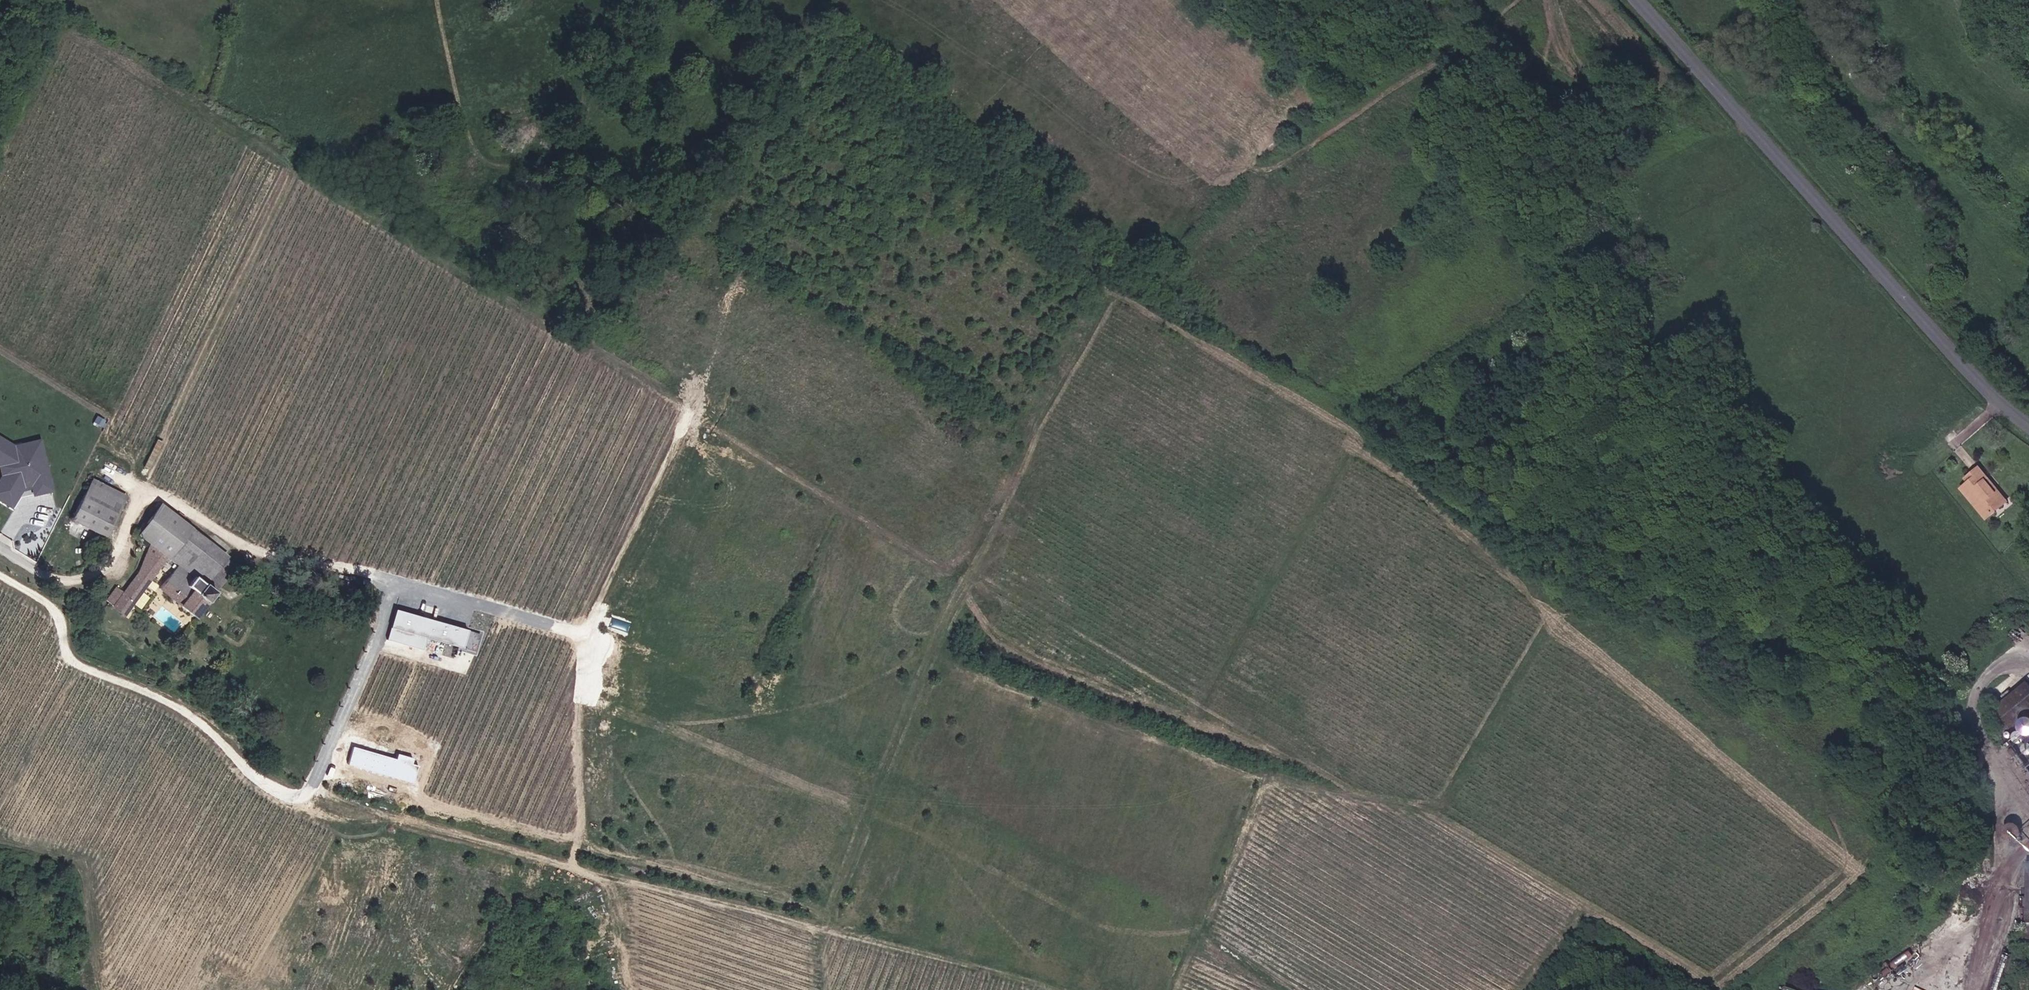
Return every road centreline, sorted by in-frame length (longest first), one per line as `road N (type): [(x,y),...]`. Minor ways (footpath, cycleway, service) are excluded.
road 1 (track): [(39,572),(57,580),(97,573),(143,486),(257,552),(461,594),(584,630),(698,425),(951,569)]
road 2 (tertiary): [(1634,0),(1969,371),(2028,424)]
road 3 (track): [(143,486),(290,176)]

